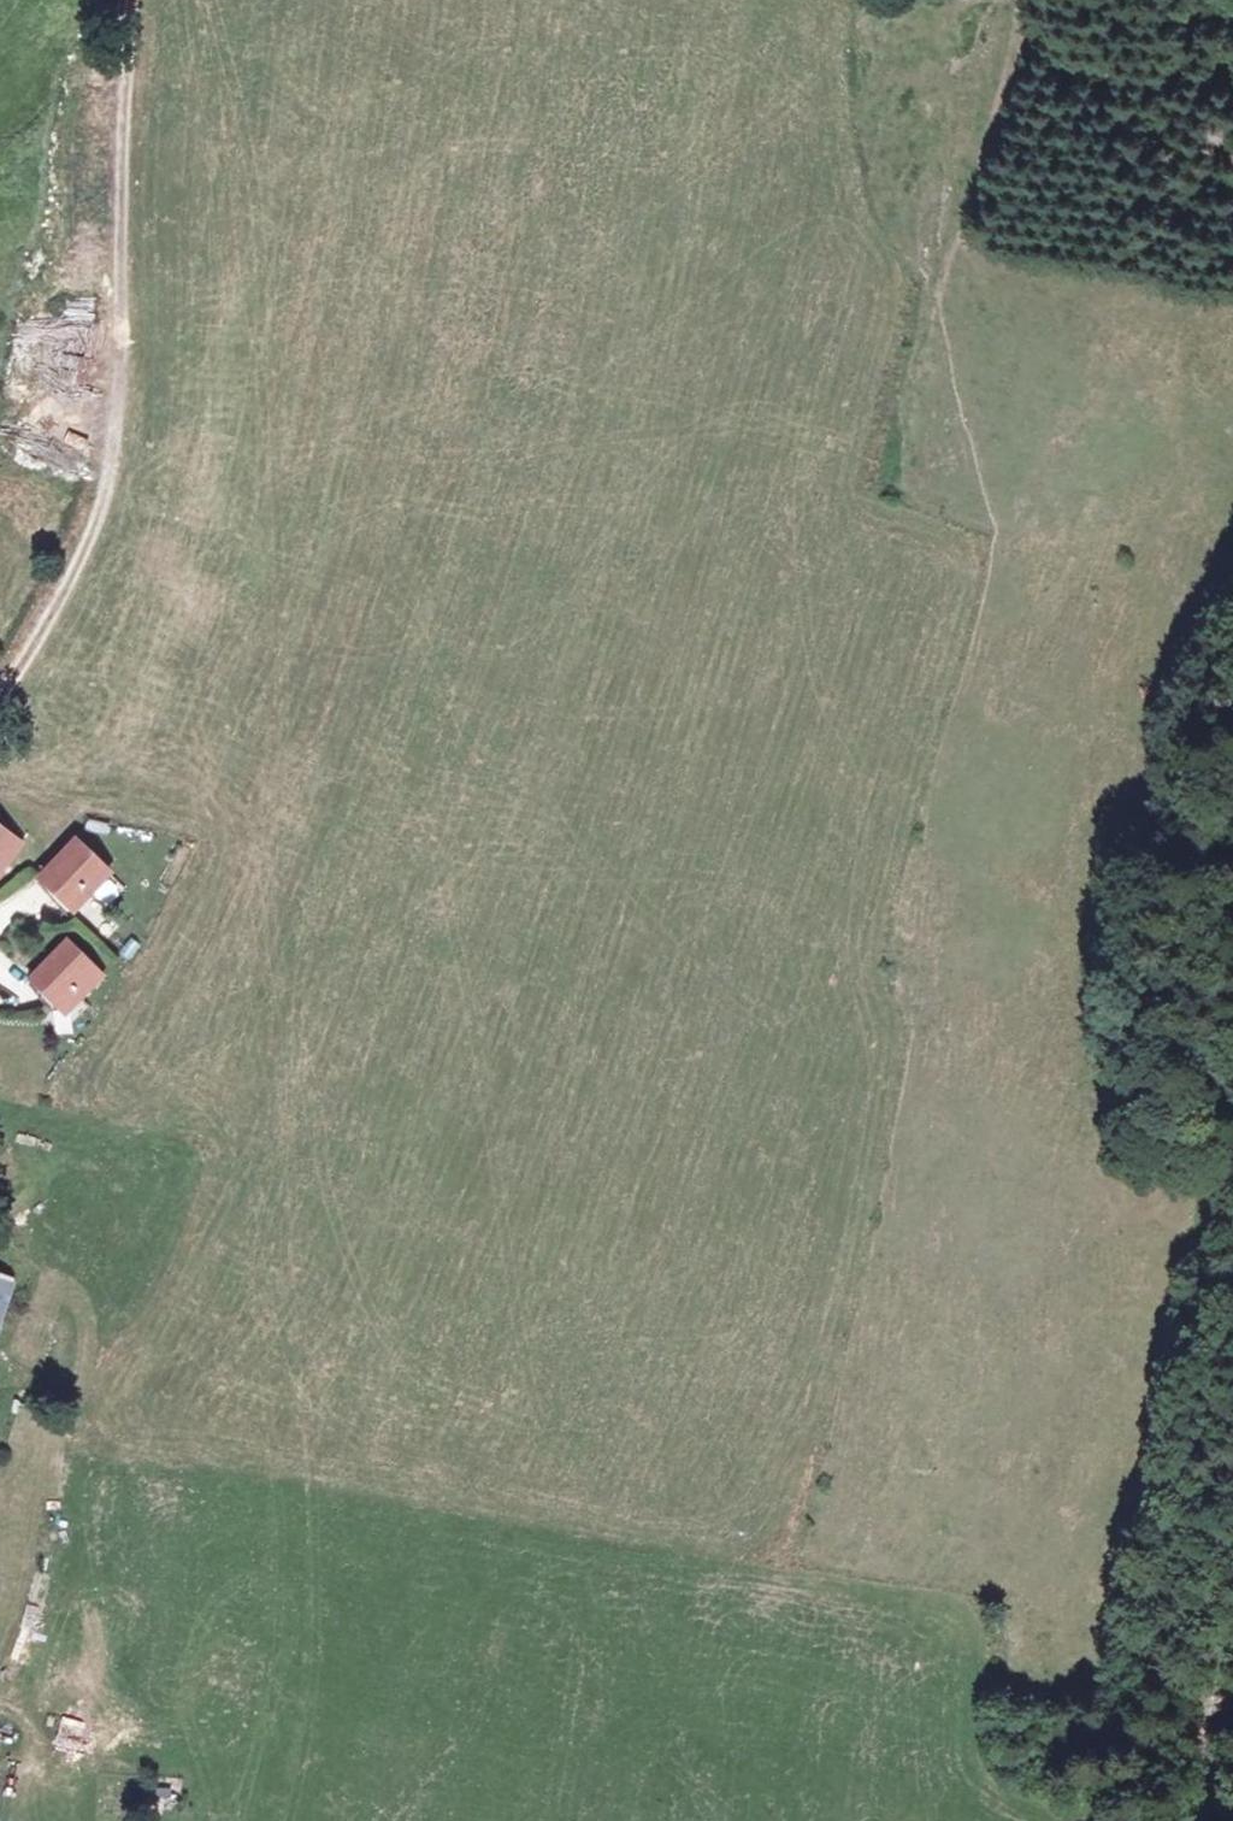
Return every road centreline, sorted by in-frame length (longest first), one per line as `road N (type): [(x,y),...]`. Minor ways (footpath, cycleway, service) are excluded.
road 1 (track): [(126,0),(112,492),(32,659),(0,704)]
road 2 (track): [(1232,1574),(1210,1741),(1188,1820)]

